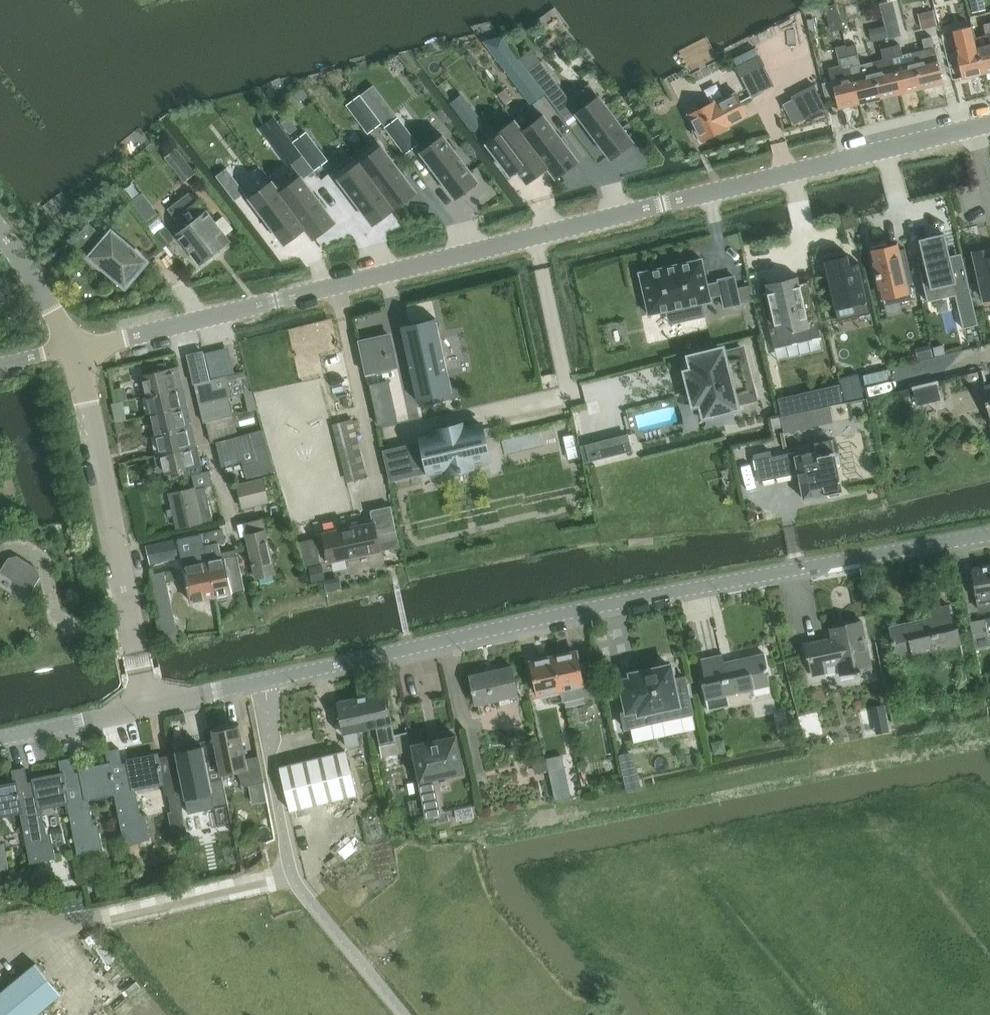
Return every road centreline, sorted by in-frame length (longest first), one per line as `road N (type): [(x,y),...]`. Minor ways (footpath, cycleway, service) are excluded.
road 1 (residential): [(73,347),(989,123)]
road 2 (unclassified): [(151,704),(989,532)]
road 3 (residential): [(137,641),(73,347)]
road 4 (unclassified): [(0,736),(151,704)]
road 5 (residential): [(73,347),(0,234)]

